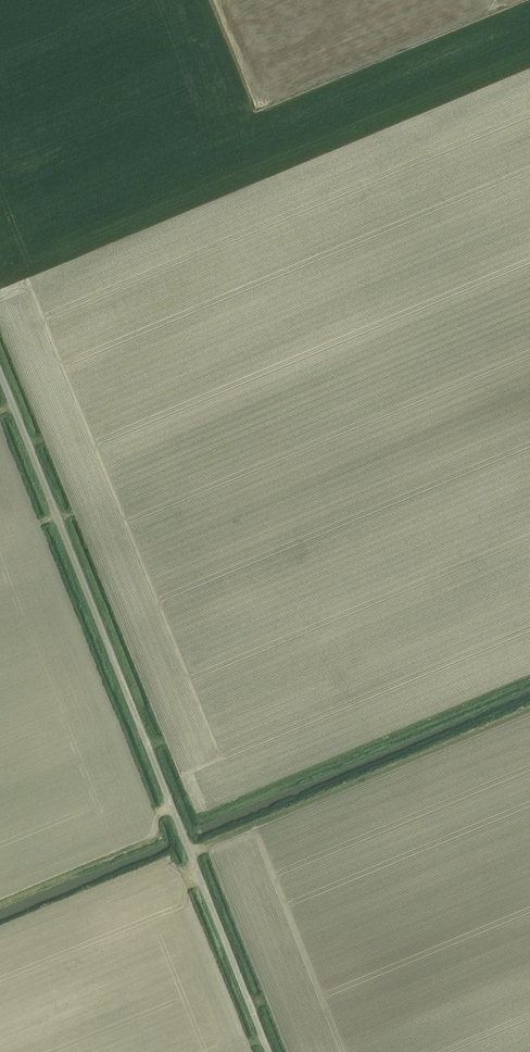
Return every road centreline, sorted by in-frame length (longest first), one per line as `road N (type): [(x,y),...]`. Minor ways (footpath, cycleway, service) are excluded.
road 1 (unclassified): [(269,1051),(0,369)]

